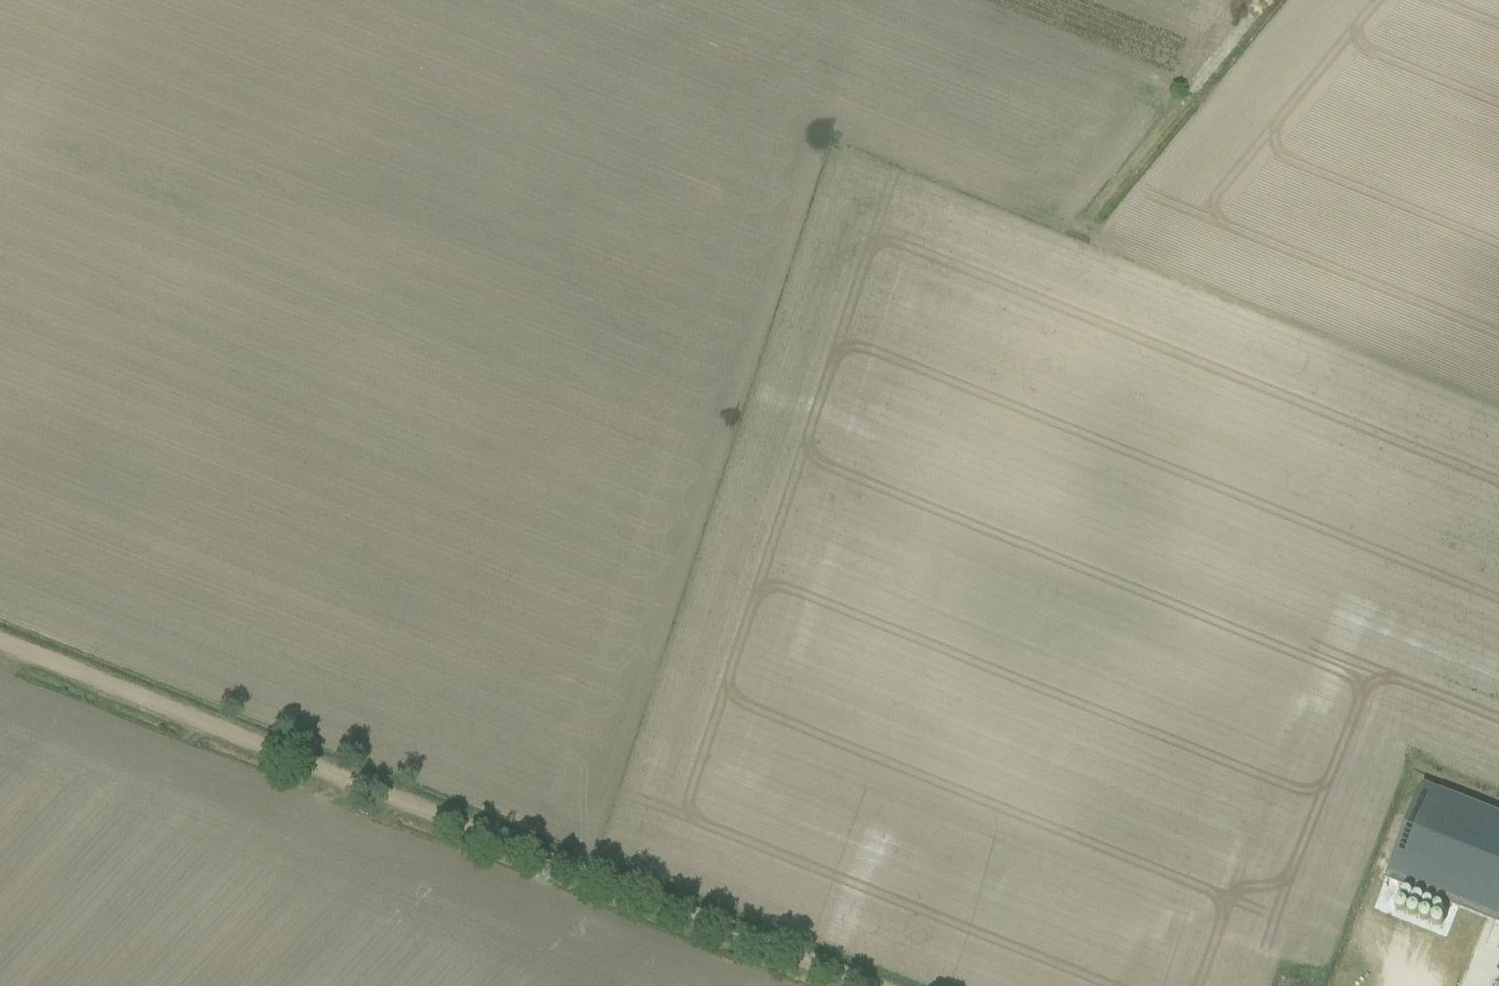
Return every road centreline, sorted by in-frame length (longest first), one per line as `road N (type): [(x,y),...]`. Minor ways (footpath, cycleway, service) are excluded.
road 1 (track): [(0,643),(871,985)]

